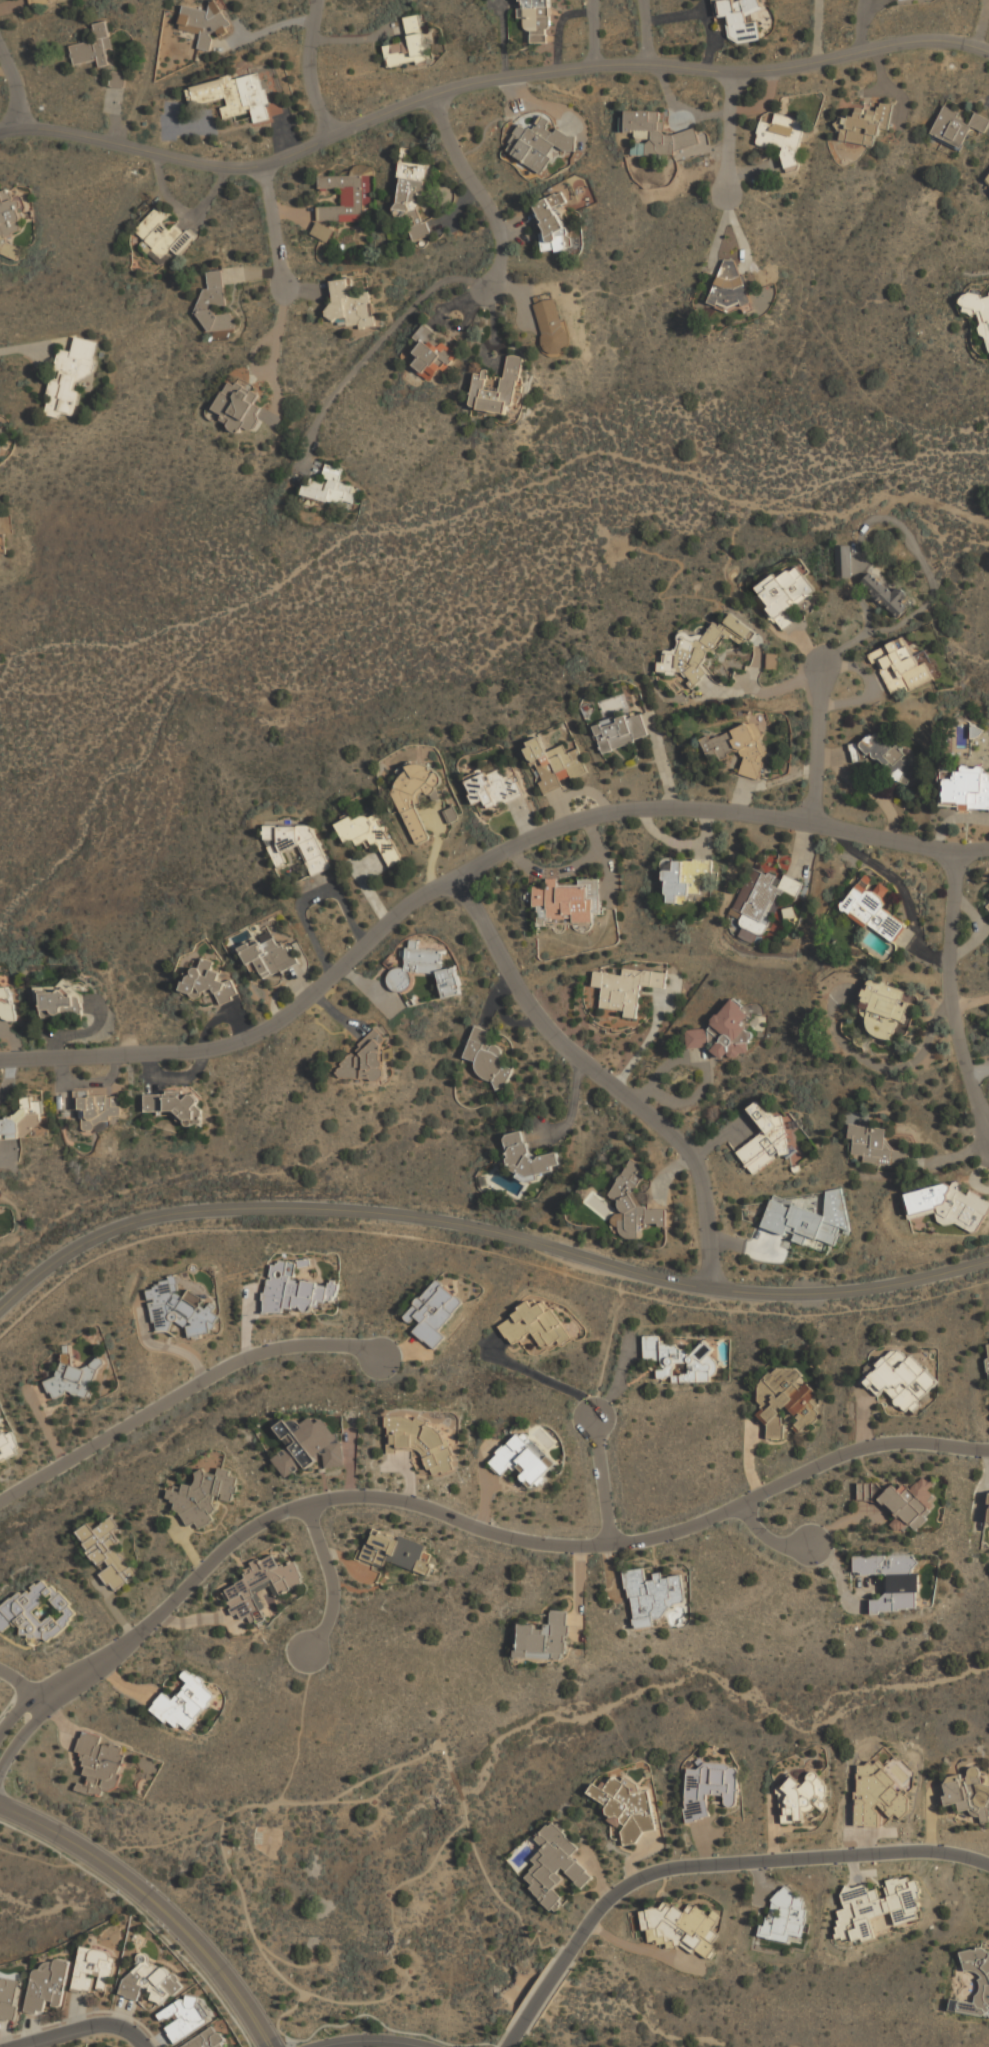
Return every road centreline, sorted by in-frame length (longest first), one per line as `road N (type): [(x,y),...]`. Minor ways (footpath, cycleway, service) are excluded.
road 1 (residential): [(988,1450),(911,1440),(869,1446),(691,1527),(595,1546),(491,1532),(409,1500),(355,1495),(310,1504),(231,1543),(158,1617),(41,1699)]
road 2 (residential): [(0,1309),(56,1259),(110,1230),(166,1214),(255,1208),(427,1219),(681,1284),(744,1292),(879,1287),(988,1260)]
road 3 (residential): [(0,138),(29,127),(86,135),(199,170),(264,170),(329,135),(486,80),(635,62),(732,73),(910,42),(988,55)]
road 4 (residential): [(0,1056),(188,1051),(257,1032),(319,996),(435,892),(551,829),(610,810),(705,803),(812,821)]
road 5 (residential): [(988,1864),(922,1850),(665,1868),(612,1896),(565,1959)]
road 6 (residential): [(432,100),(493,200),(502,234),(491,292),(466,277),(442,283),(369,353),(313,427)]
road 7 (residential): [(459,879),(554,1034),(690,1152),(709,1228)]
road 8 (residential): [(377,1358),(357,1346),(321,1343),(263,1351),(0,1501)]
road 9 (residential): [(988,1136),(955,1009),(956,847)]
road 10 (tertiary): [(103,1862),(203,1952),(269,2046)]
road 11 (residential): [(812,821),(935,849),(988,849)]
road 12 (residential): [(308,1650),(329,1624),(335,1588),(310,1504)]
road 13 (residential): [(812,821),(825,668)]
road 14 (residential): [(594,1402),(613,1544)]
road 15 (residential): [(329,135),(307,48),(315,0)]
road 16 (residential): [(264,170),(285,296)]
road 17 (residential): [(732,73),(732,195)]

